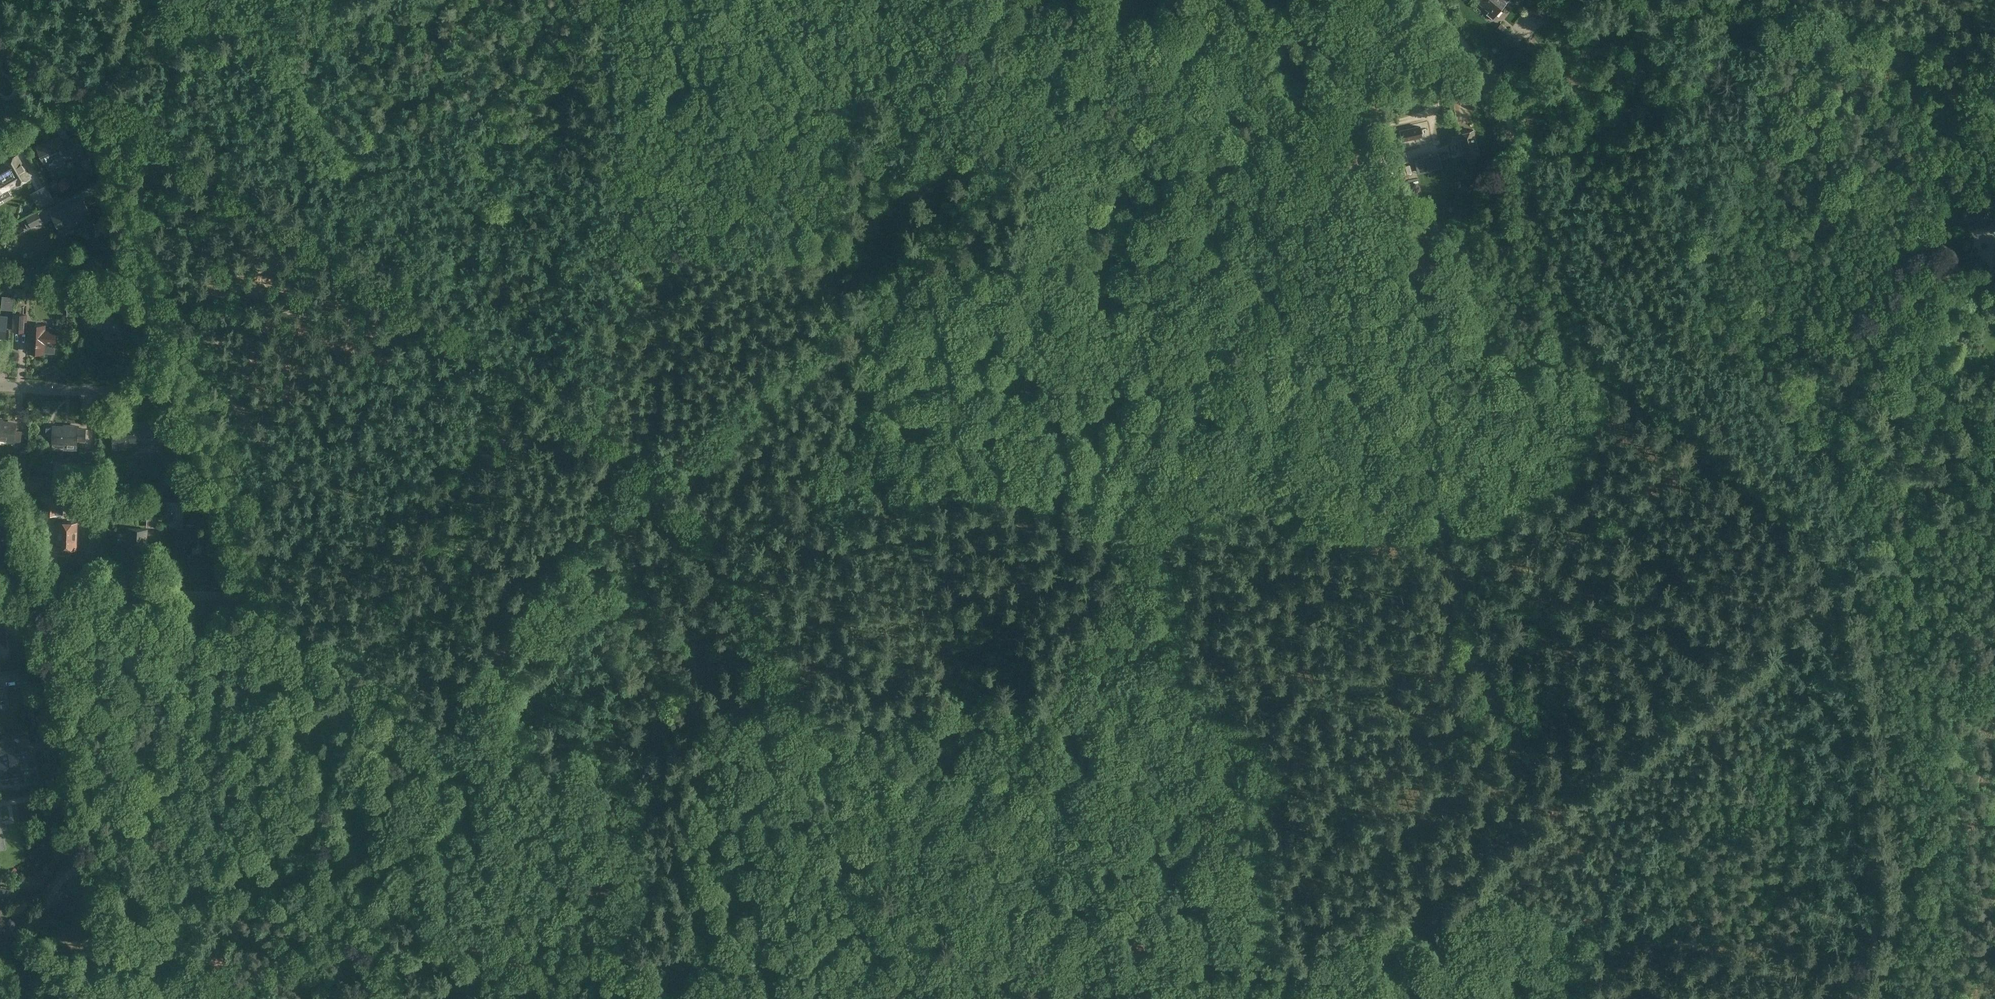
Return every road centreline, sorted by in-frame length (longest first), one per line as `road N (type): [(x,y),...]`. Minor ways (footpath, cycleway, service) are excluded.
road 1 (track): [(894,967),(820,719),(761,611),(645,469),(578,408),(89,87),(159,48),(328,0)]
road 2 (track): [(1093,0),(1048,79),(946,223),(645,469),(484,670),(452,748),(447,823),(450,921),(471,998)]
road 3 (track): [(894,967),(945,926),(958,905),(976,840),(1011,798),(1057,679),(1108,590),(1145,575),(1220,523),(1272,462),(1318,463),(1415,497),(1466,588),(1531,756),(1558,799)]
road 4 (track): [(1355,0),(1339,36),(1290,267),(1181,439),(1108,590)]
road 5 (track): [(638,998),(605,912),(583,881),(356,649),(323,624),(269,604)]
road 6 (track): [(1534,189),(1601,336),(1811,523),(1837,592)]
road 7 (residential): [(43,596),(269,604),(196,387)]
road 8 (track): [(386,998),(269,604)]
road 9 (track): [(1837,592),(1878,847),(1858,998)]
road 10 (track): [(1634,0),(1789,17),(1994,70)]
road 11 (track): [(1558,799),(1837,592)]
road 12 (residential): [(196,387),(89,87)]
road 13 (residential): [(86,858),(43,596)]
road 14 (track): [(1434,0),(1504,106),(1534,189)]
road 15 (residential): [(196,387),(0,383)]
road 16 (track): [(1422,925),(1558,799)]
road 17 (track): [(1837,592),(1994,495)]
road 18 (track): [(109,998),(86,858)]
road 19 (track): [(1316,998),(1344,968),(1422,925)]
road 20 (unclassified): [(0,945),(21,933),(86,858)]

